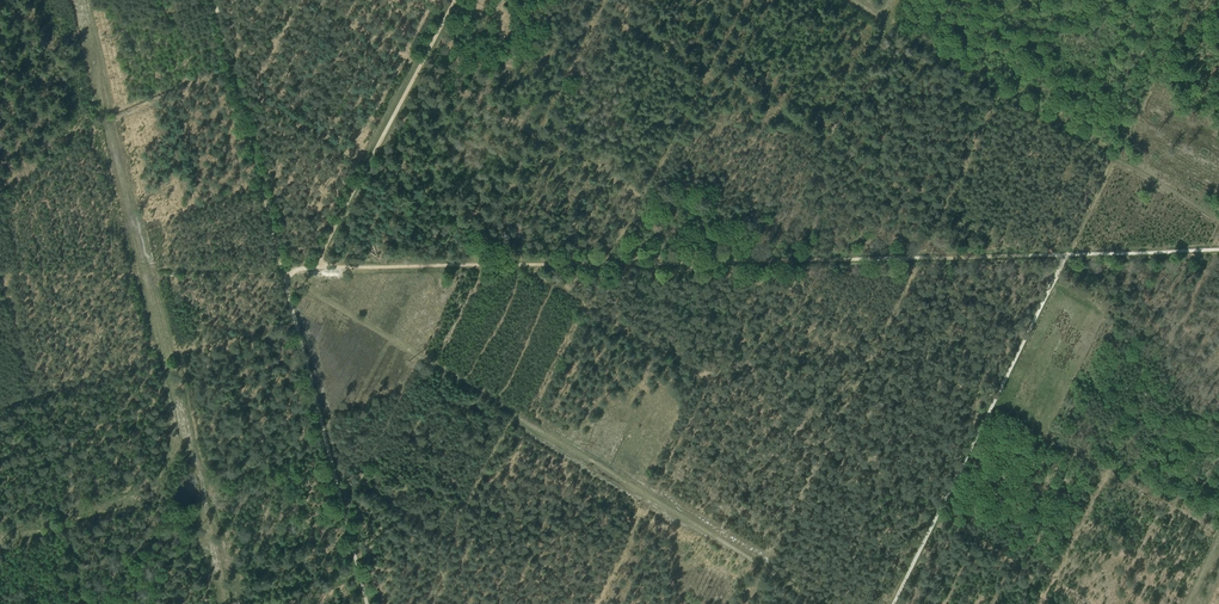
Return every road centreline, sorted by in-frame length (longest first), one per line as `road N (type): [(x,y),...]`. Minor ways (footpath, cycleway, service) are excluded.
road 1 (track): [(314,268),(1018,256)]
road 2 (track): [(283,272),(829,603)]
road 3 (track): [(892,603),(1067,255)]
road 4 (track): [(283,272),(214,0)]
road 5 (track): [(333,232),(420,66)]
road 6 (track): [(328,448),(283,272)]
road 7 (track): [(914,193),(828,143),(863,75)]
road 8 (track): [(367,603),(328,448)]
road 9 (track): [(1067,255),(1218,251)]
road 10 (track): [(1018,256),(914,193)]

